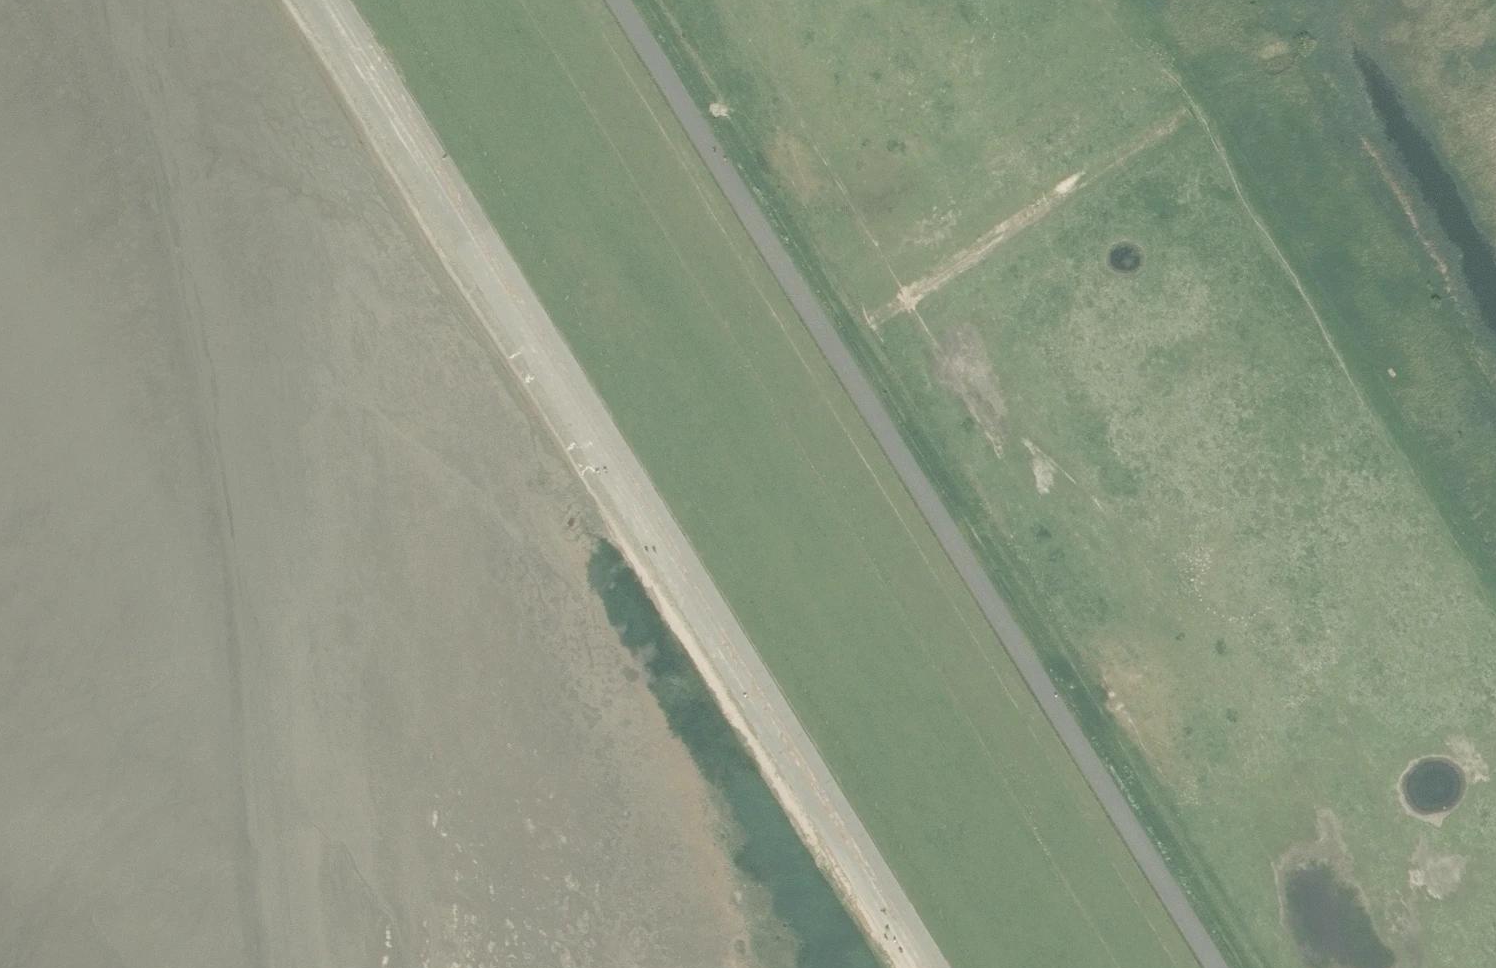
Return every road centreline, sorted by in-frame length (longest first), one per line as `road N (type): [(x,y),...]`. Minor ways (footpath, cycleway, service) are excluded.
road 1 (track): [(943,967),(344,0)]

